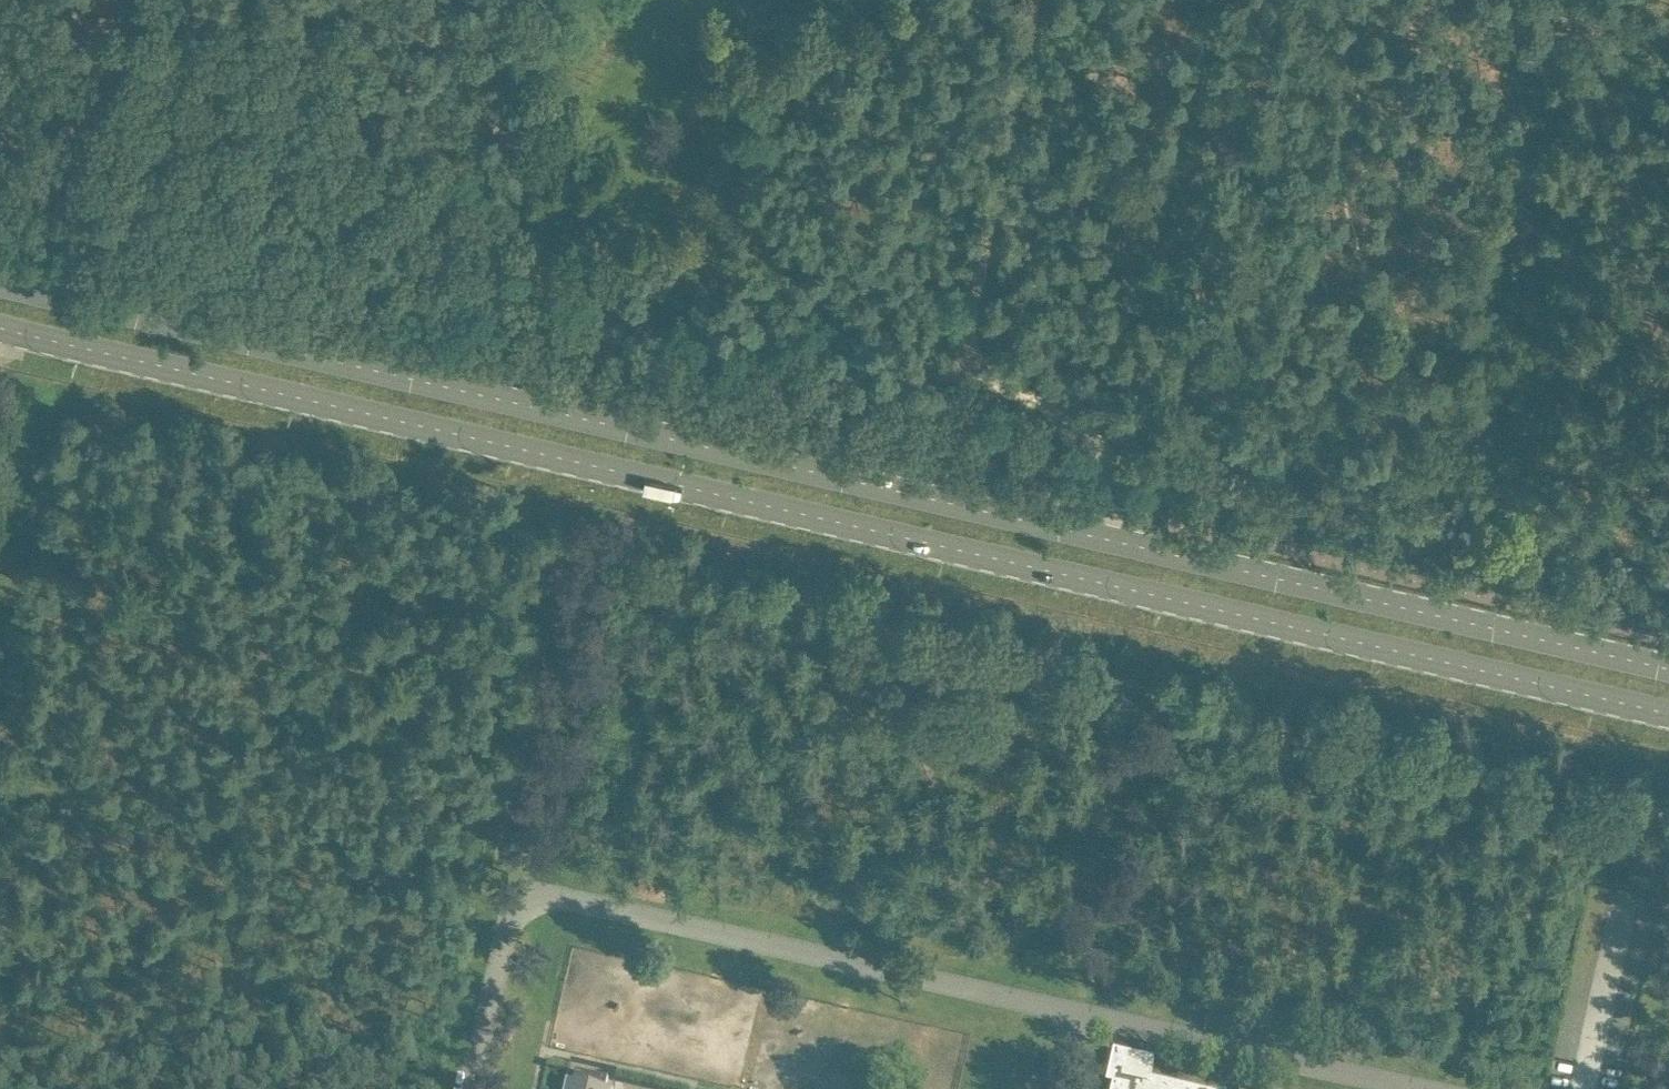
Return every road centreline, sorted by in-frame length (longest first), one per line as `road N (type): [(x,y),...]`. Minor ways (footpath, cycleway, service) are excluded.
road 1 (secondary): [(0,331),(1668,713)]
road 2 (secondary): [(1099,537),(0,284)]
road 3 (secondary): [(1668,668),(1099,537)]
road 4 (track): [(1105,450),(1098,429),(977,360),(977,290),(1032,0)]

